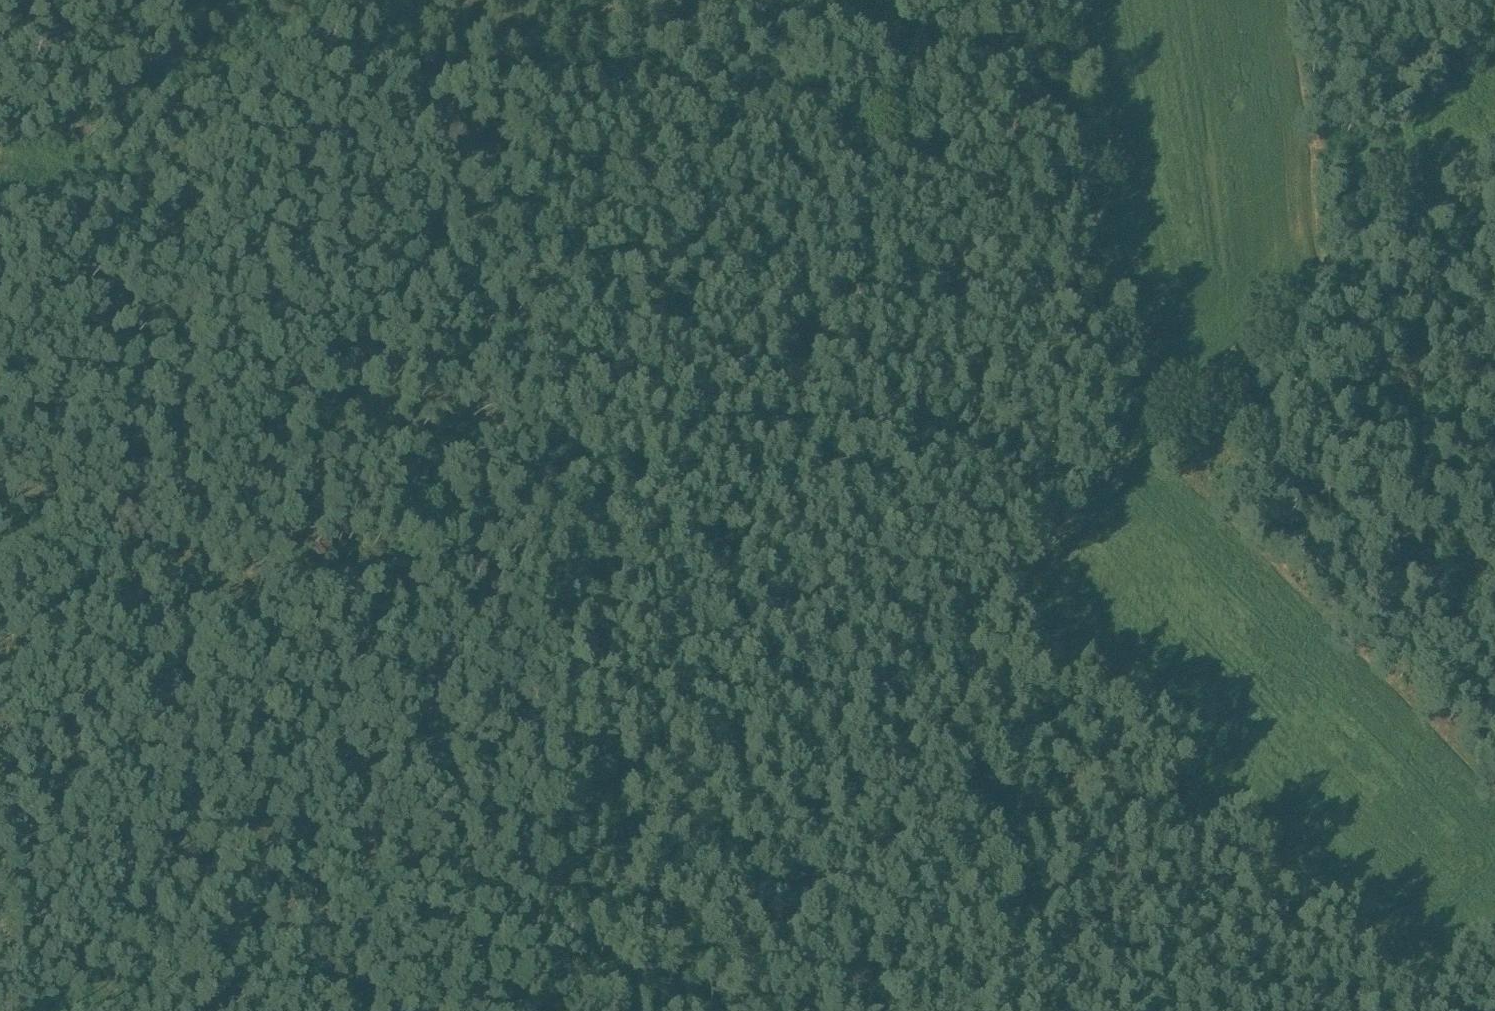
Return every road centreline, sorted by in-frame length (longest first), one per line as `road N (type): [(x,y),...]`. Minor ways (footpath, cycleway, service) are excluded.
road 1 (track): [(73,1010),(184,896),(196,848),(188,64),(871,122),(1053,120),(1099,228),(1134,442),(996,606),(708,861),(580,1010)]
road 2 (track): [(538,92),(536,1010)]

